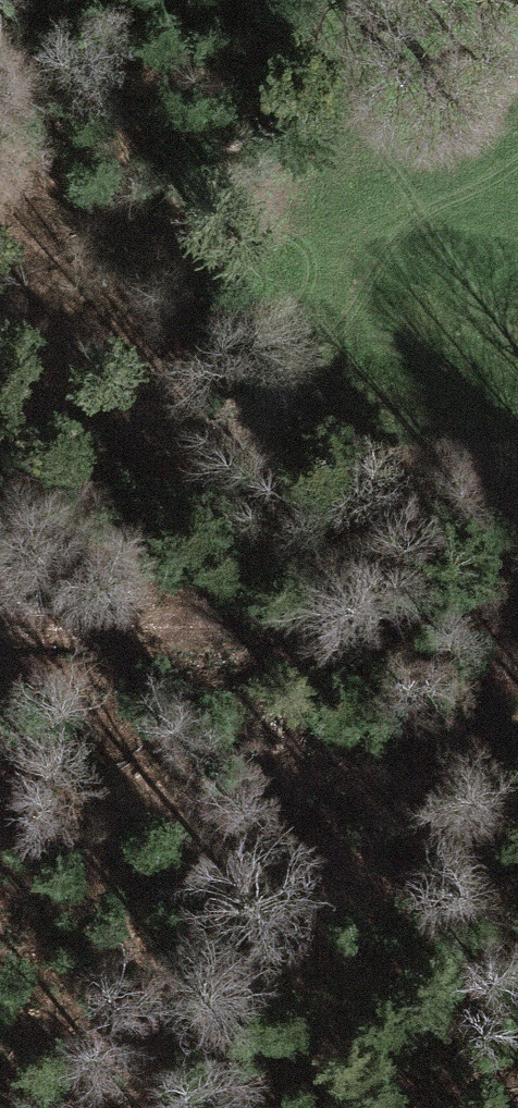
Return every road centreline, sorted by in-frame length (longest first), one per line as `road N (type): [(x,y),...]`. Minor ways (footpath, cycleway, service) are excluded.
road 1 (track): [(517,611),(232,627),(0,457)]
road 2 (track): [(0,187),(99,224),(281,266)]
road 3 (track): [(232,627),(0,632)]

